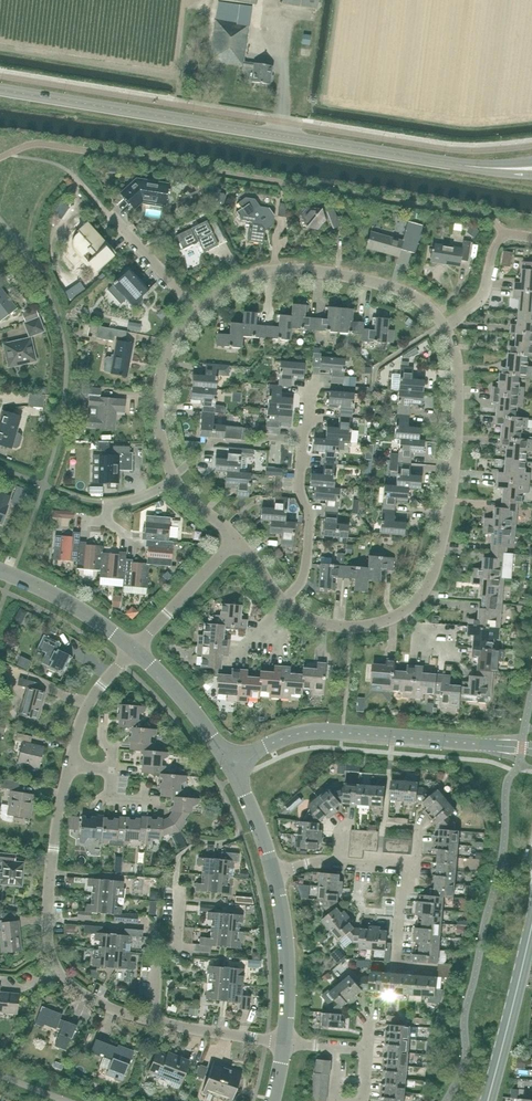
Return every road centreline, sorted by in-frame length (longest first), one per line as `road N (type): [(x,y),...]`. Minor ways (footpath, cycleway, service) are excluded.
road 1 (tertiary): [(523,168),(467,167),(0,91)]
road 2 (residential): [(153,1021),(71,986),(49,950),(53,849),(69,763)]
road 3 (unclassified): [(231,764),(315,731),(531,748)]
road 4 (residential): [(405,611),(425,594),(446,520),(458,434),(454,353),(442,324)]
road 5 (residential): [(442,324),(400,290),(317,271),(243,281),(194,312)]
road 6 (residential): [(284,602),(303,579),(308,544),(311,386)]
road 7 (tertiary): [(487,1100),(531,923)]
road 8 (residential): [(176,478),(161,404),(168,365),(194,312)]
road 9 (unclassified): [(283,1042),(286,935),(274,875)]
road 10 (unclassified): [(133,650),(84,612),(0,571)]
road 11 (unclassified): [(231,764),(179,694),(133,650)]
road 12 (unclassified): [(133,650),(236,541)]
road 13 (residential): [(434,969),(396,966),(403,866)]
road 14 (residential): [(283,1042),(153,1021)]
road 15 (residential): [(69,763),(82,719),(133,650)]
road 16 (residential): [(284,602),(334,630),(405,611)]
road 17 (residential): [(194,312),(111,214)]

